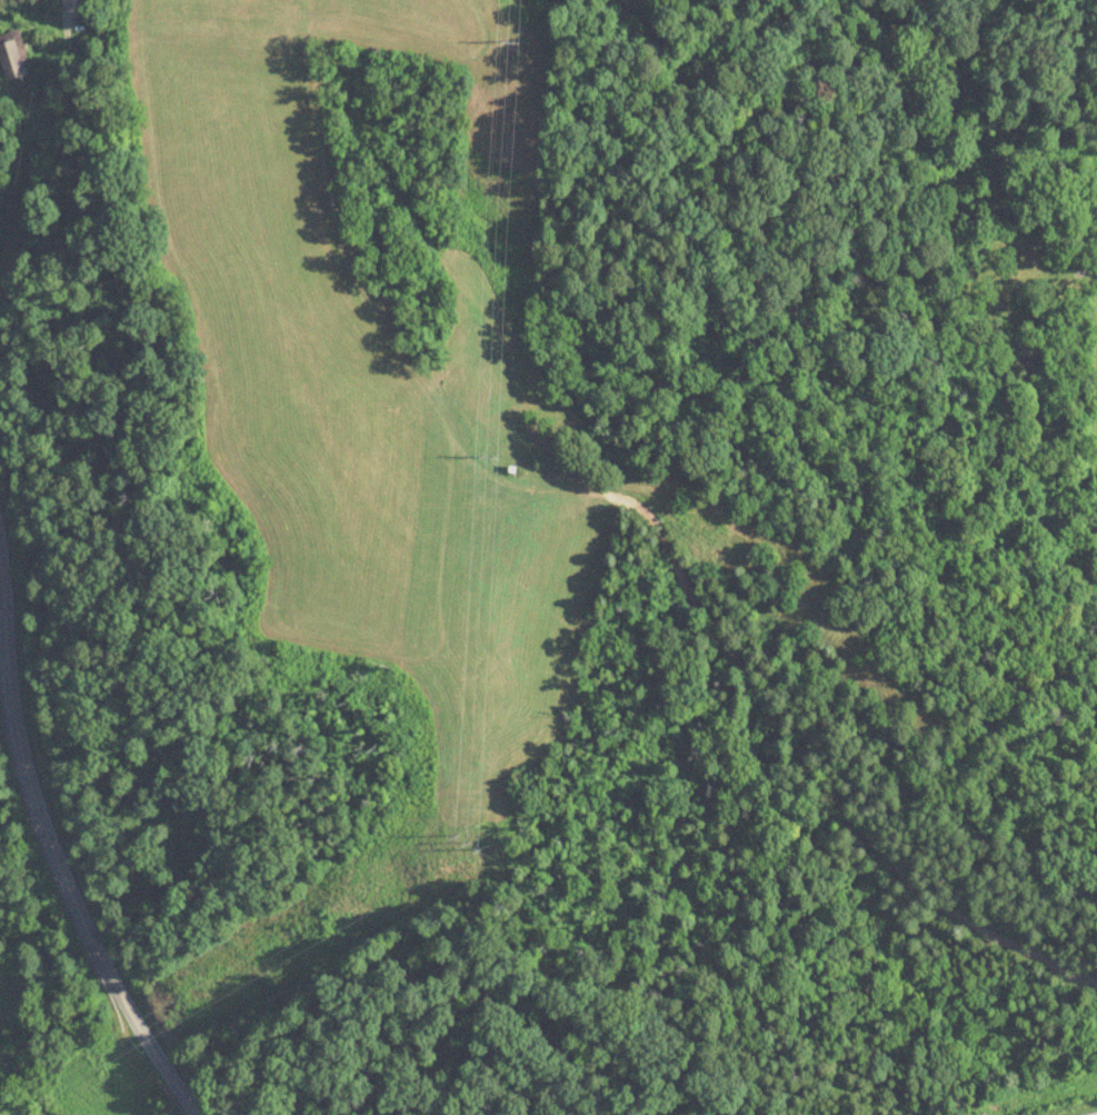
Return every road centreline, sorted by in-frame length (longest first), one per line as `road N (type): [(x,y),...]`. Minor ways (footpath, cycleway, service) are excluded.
road 1 (residential): [(193,1114),(113,987),(47,842),(9,690),(0,575)]

